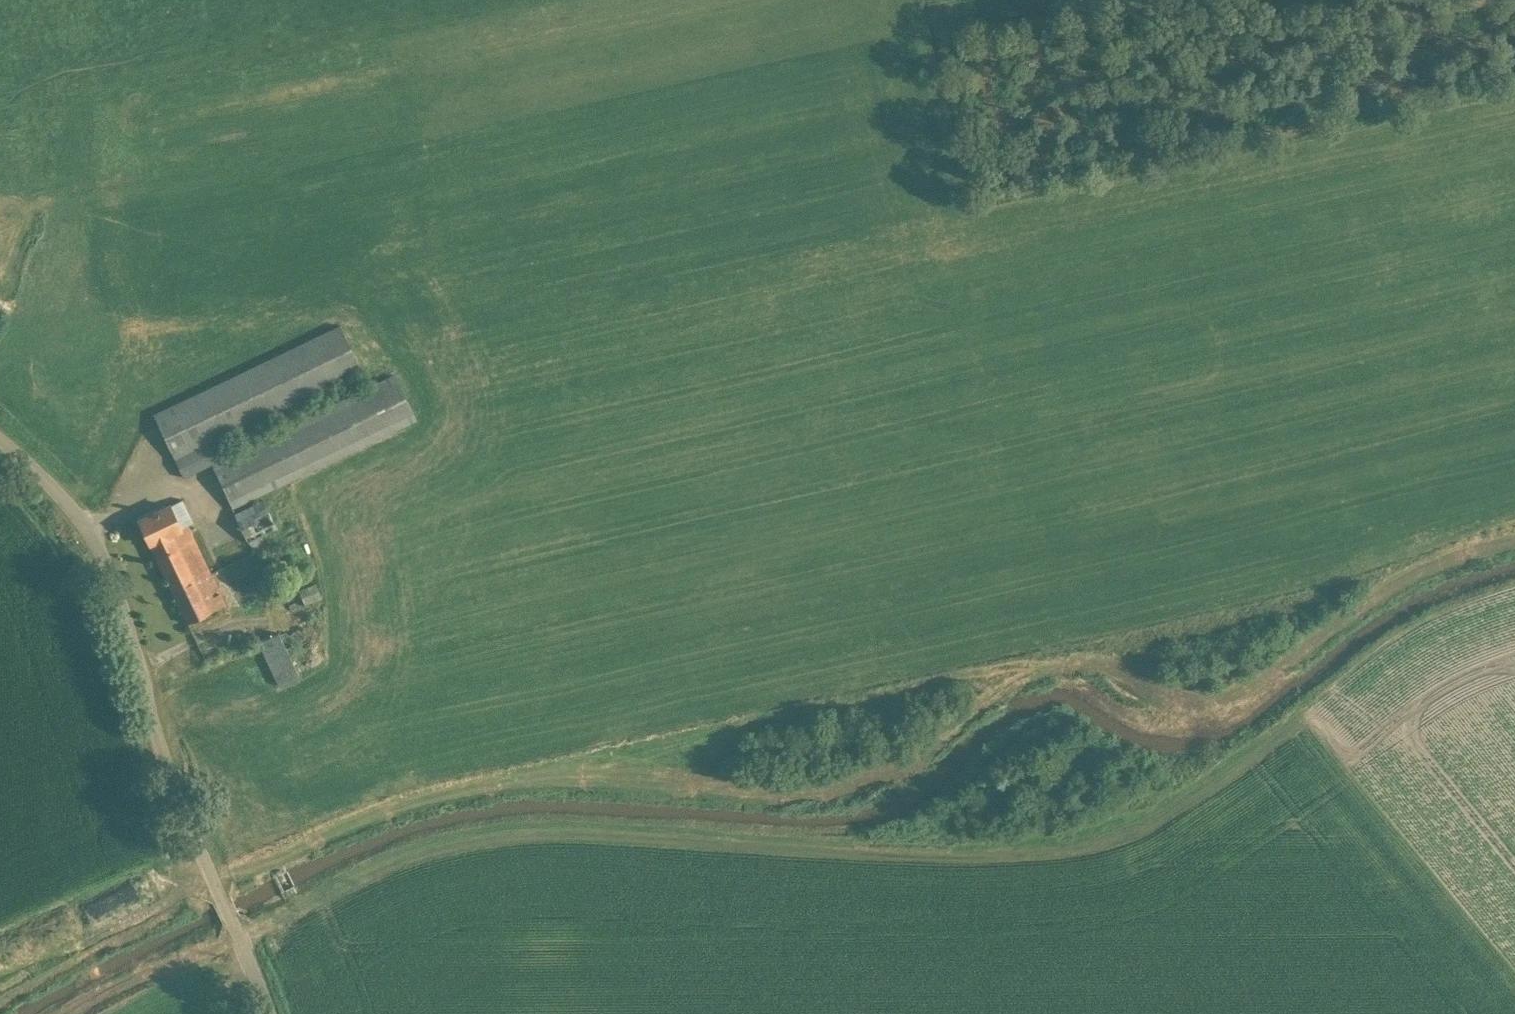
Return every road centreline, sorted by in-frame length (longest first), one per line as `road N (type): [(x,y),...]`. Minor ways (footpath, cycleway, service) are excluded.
road 1 (unclassified): [(268,1013),(161,759),(118,595),(96,543),(61,497),(0,442)]

